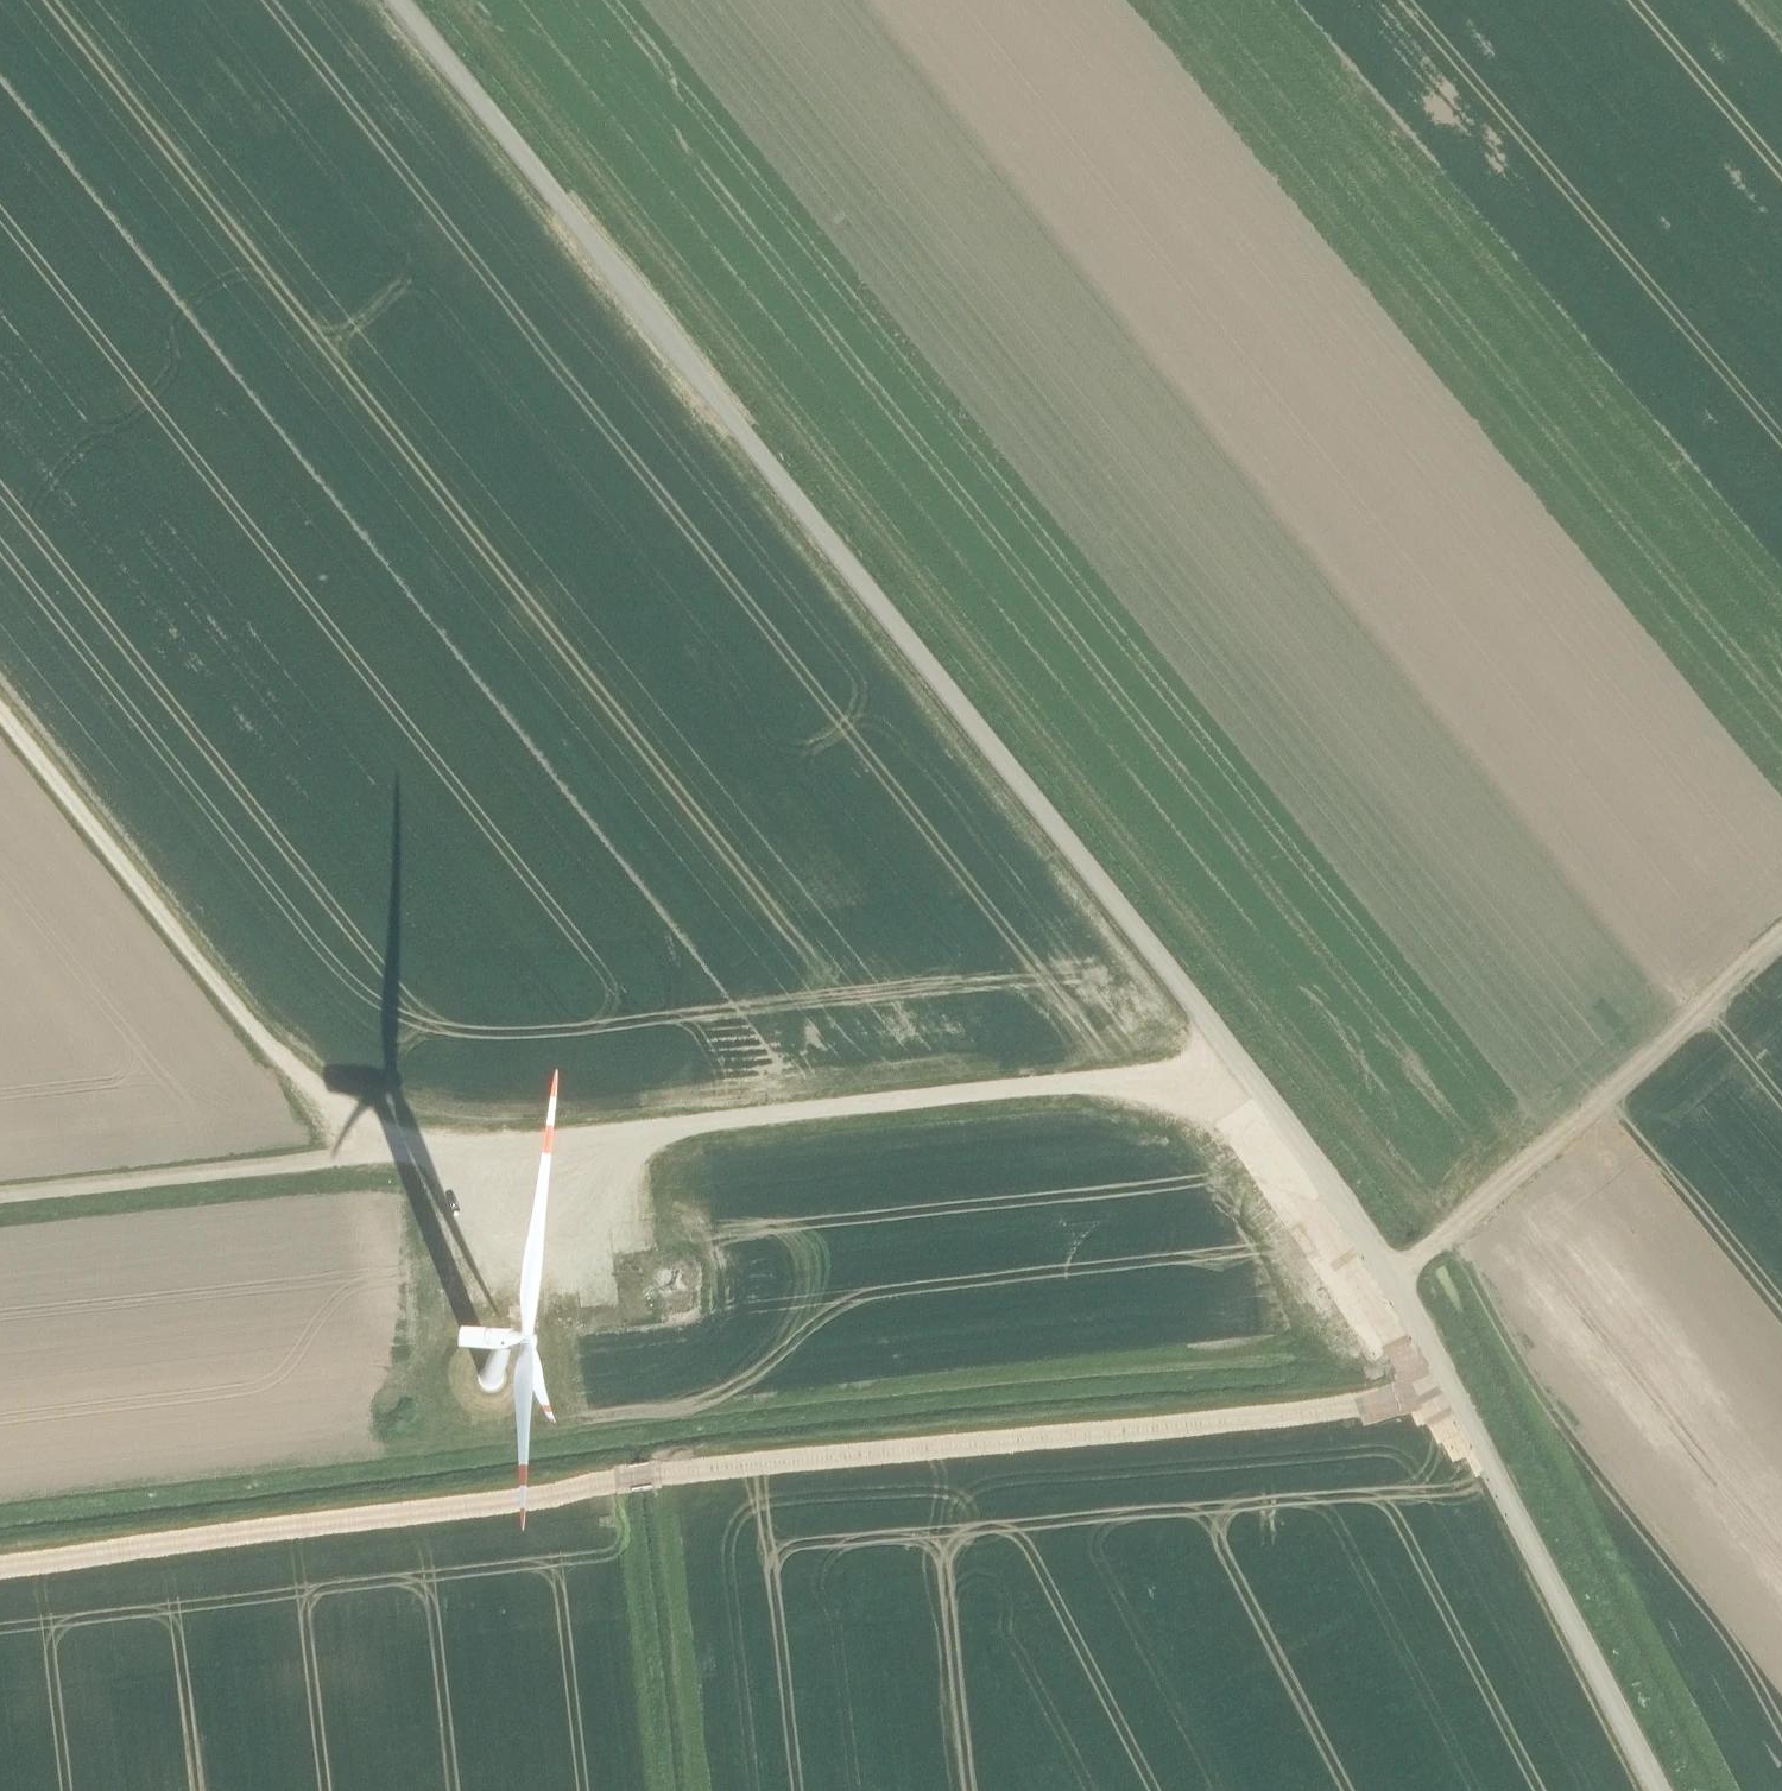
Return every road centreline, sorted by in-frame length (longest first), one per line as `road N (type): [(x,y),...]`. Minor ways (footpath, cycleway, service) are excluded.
road 1 (unclassified): [(1667,1790),(1370,1249),(1246,1070),(408,0)]
road 2 (track): [(1246,1070),(0,1197)]
road 3 (track): [(439,1147),(363,1118),(293,1070),(0,705)]

